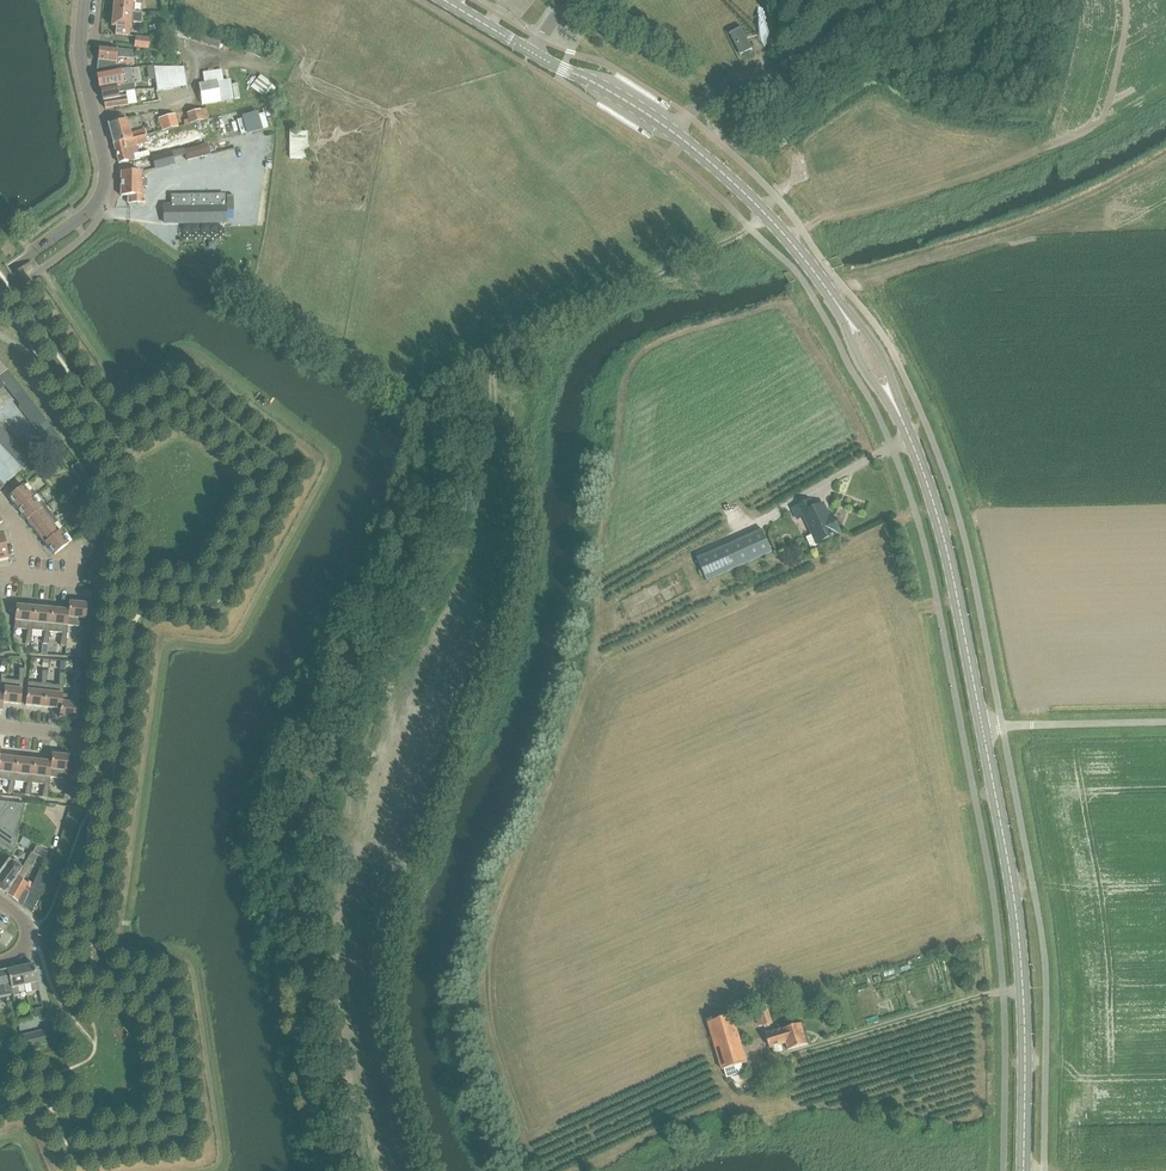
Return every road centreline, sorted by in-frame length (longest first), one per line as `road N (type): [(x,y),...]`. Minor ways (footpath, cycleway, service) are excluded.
road 1 (track): [(352,1170),(330,1021),(324,910),(338,802),(367,684),(479,469),(496,361),(749,227)]
road 2 (secondary): [(1024,1170),(1016,907),(983,729)]
road 3 (secondary): [(844,313),(765,211),(708,159),(634,106),(531,53)]
road 4 (secondary): [(983,729),(947,546),(897,408)]
road 5 (residential): [(0,279),(90,210),(106,186),(80,61),(83,0)]
road 6 (track): [(673,132),(711,97),(823,48),(898,0)]
road 7 (unclassified): [(1033,725),(1165,722)]

